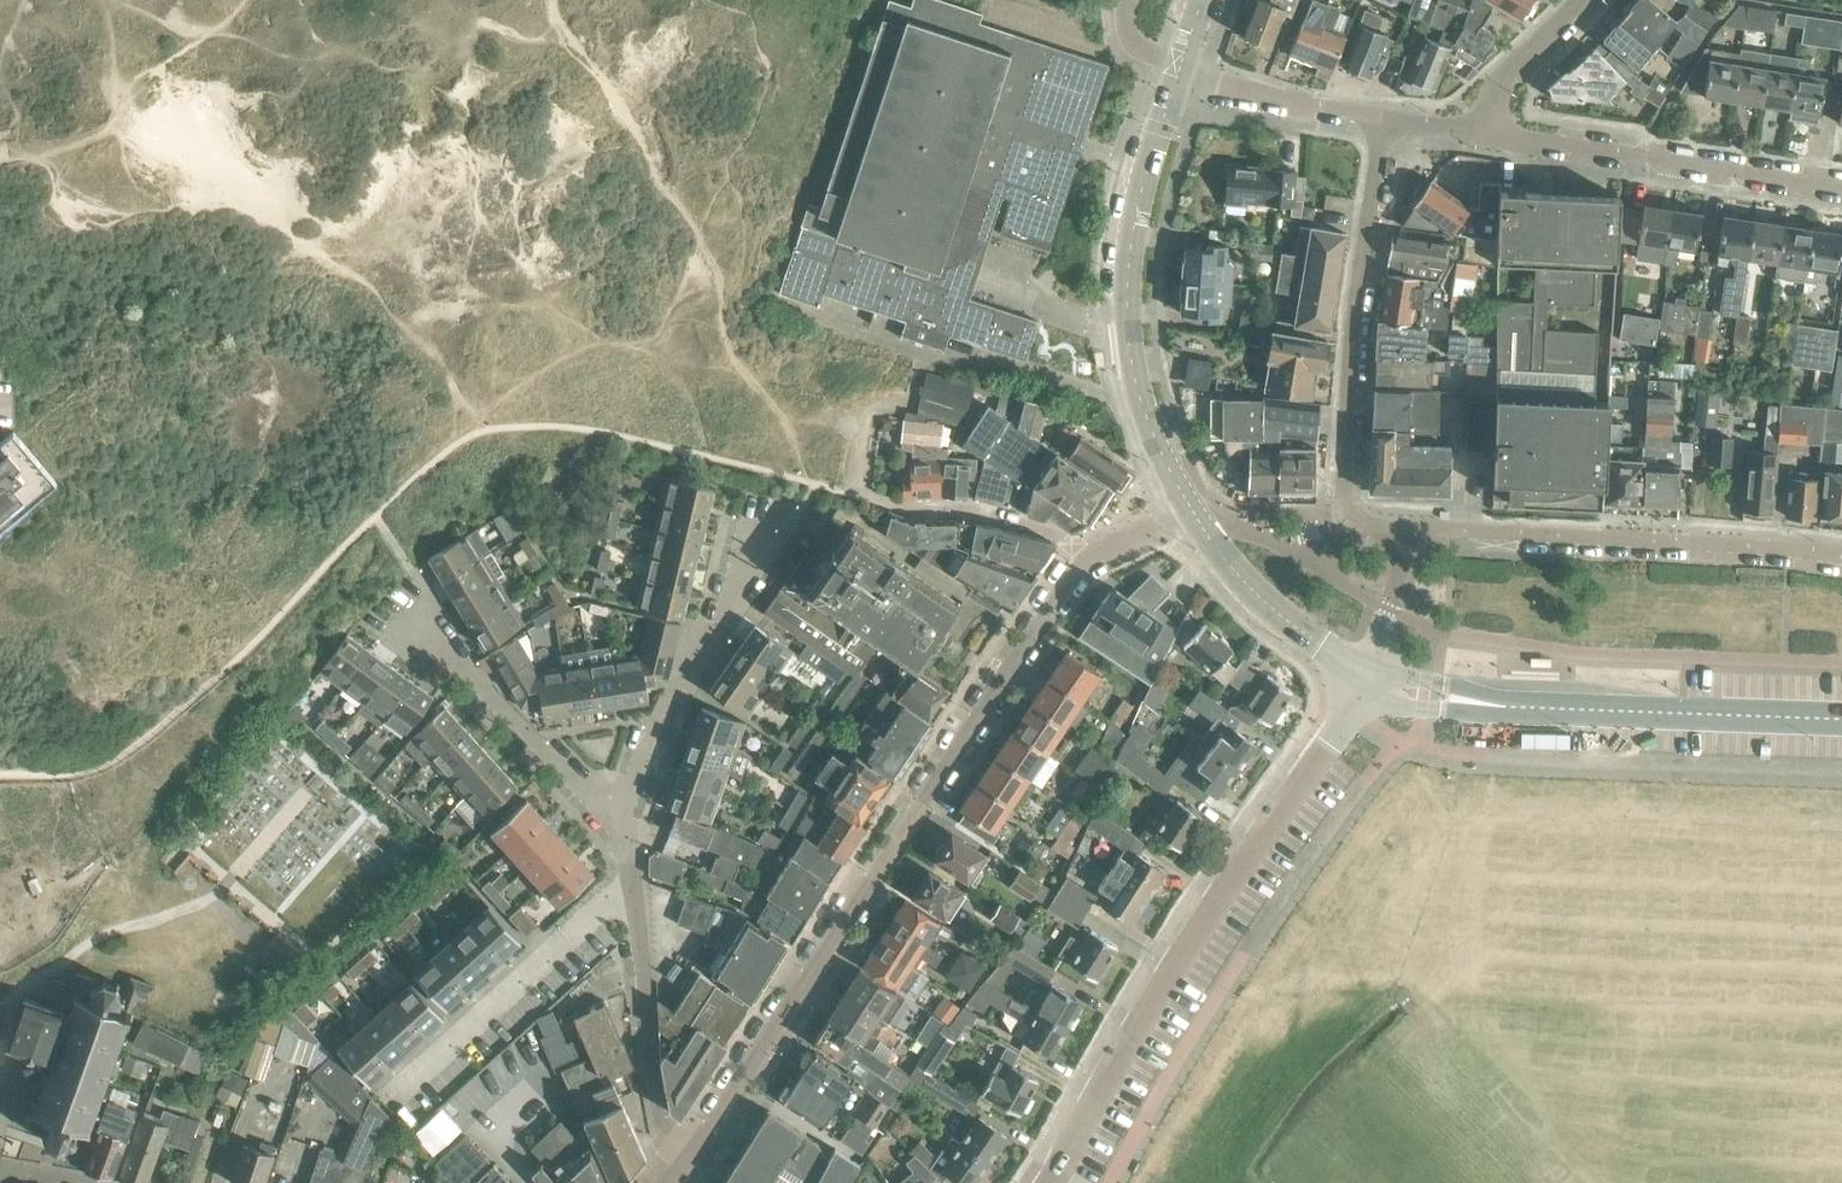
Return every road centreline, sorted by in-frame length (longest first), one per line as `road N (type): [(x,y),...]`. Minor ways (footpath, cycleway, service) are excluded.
road 1 (residential): [(1091,552),(689,1153)]
road 2 (tertiary): [(1051,1182),(1172,973),(1372,682)]
road 3 (secondary): [(1841,720),(1426,703),(1372,682)]
road 4 (secondary): [(1184,507),(1141,397),(1127,317),(1141,198),(1178,79)]
road 5 (residential): [(1412,533),(1695,539),(1841,554)]
road 6 (residential): [(1344,506),(1339,430),(1379,119)]
road 7 (residential): [(1482,132),(1841,191)]
road 8 (residential): [(386,1101),(611,899),(633,893)]
road 9 (residential): [(614,820),(671,680),(718,622),(760,536)]
road 10 (residential): [(614,820),(414,616)]
road 11 (residential): [(689,1153),(660,1122),(633,893)]
road 12 (secondary): [(1372,682),(1278,613),(1184,507)]
road 13 (residential): [(1379,119),(1178,79)]
road 14 (residential): [(1091,552),(1013,517),(896,504)]
road 15 (residential): [(1482,132),(1494,90),(1577,0)]
road 16 (residential): [(1372,682),(1412,533)]

